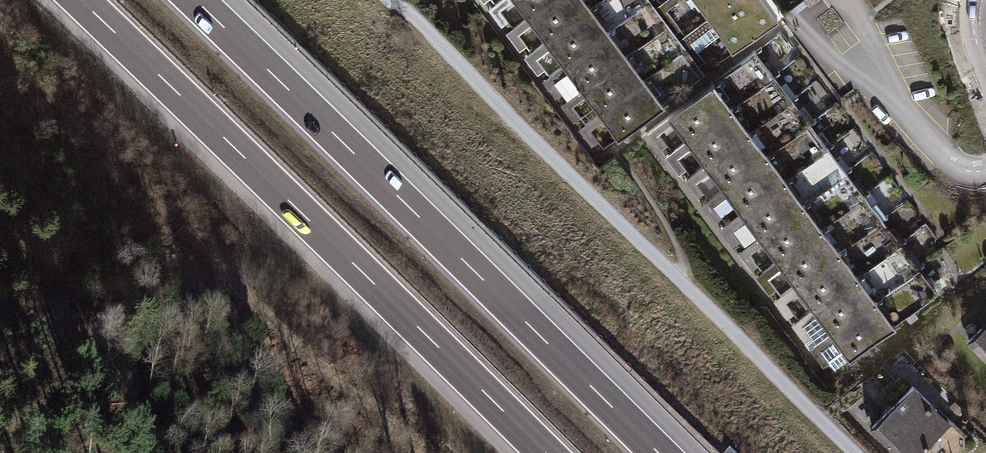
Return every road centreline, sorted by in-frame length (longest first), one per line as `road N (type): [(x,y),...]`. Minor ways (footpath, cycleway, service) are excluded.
road 1 (track): [(854,452),(384,0)]
road 2 (motorway): [(79,0),(544,452)]
road 3 (motorway): [(660,452),(196,0)]
road 4 (residential): [(848,0),(906,112),(948,159),(966,171),(985,170)]

